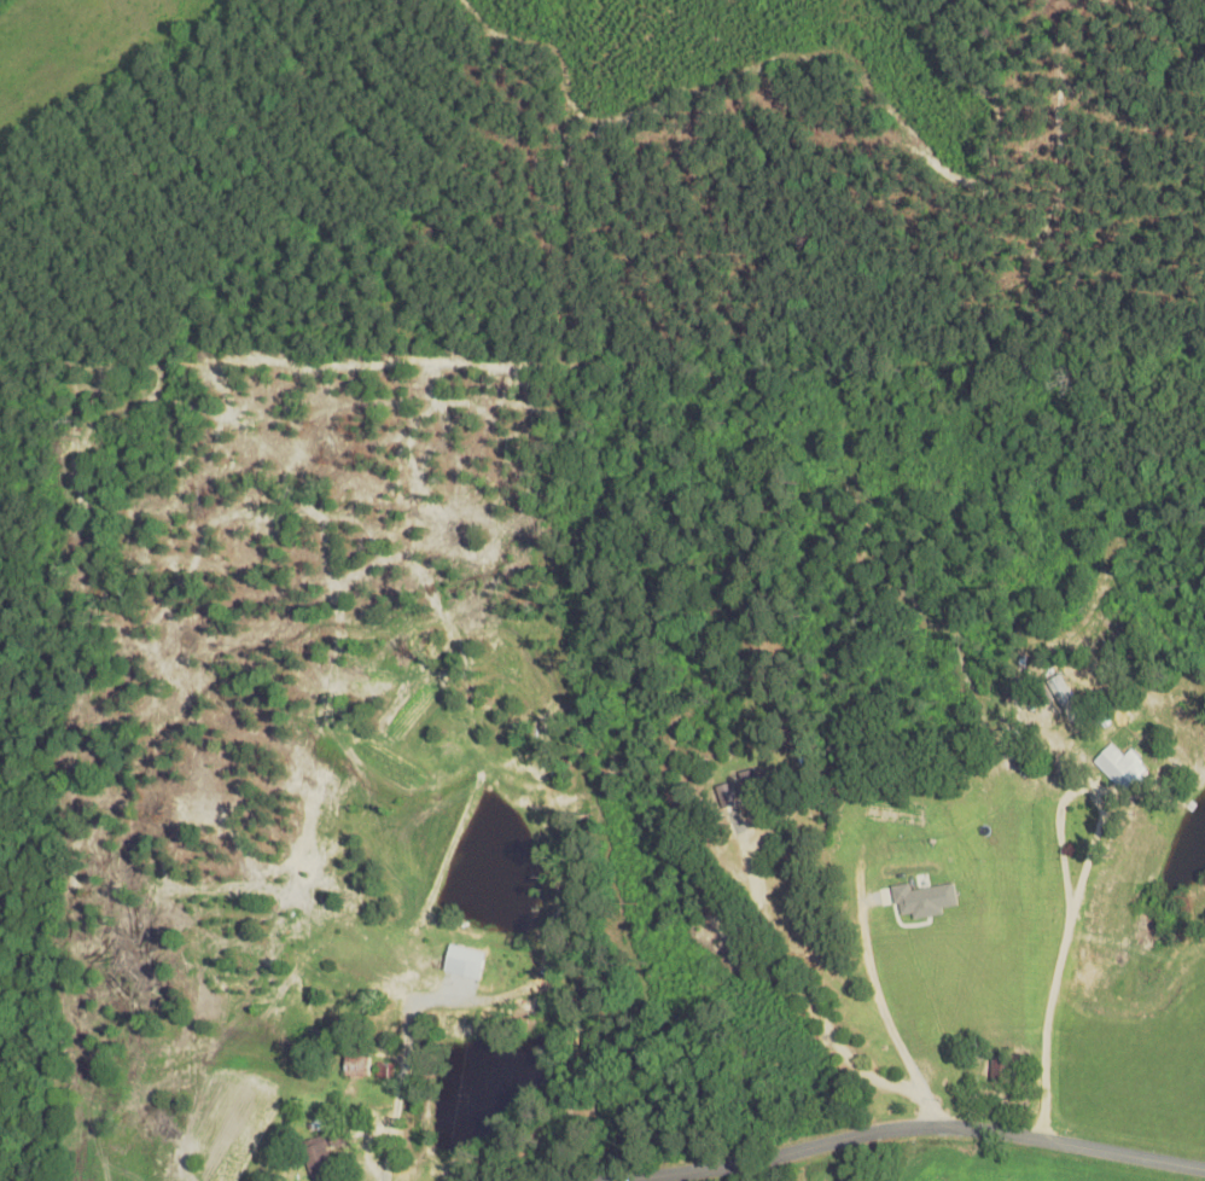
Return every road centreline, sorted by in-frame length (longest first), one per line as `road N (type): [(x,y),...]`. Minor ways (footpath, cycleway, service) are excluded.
road 1 (tertiary): [(1204,1167),(945,1124),(602,1180)]

